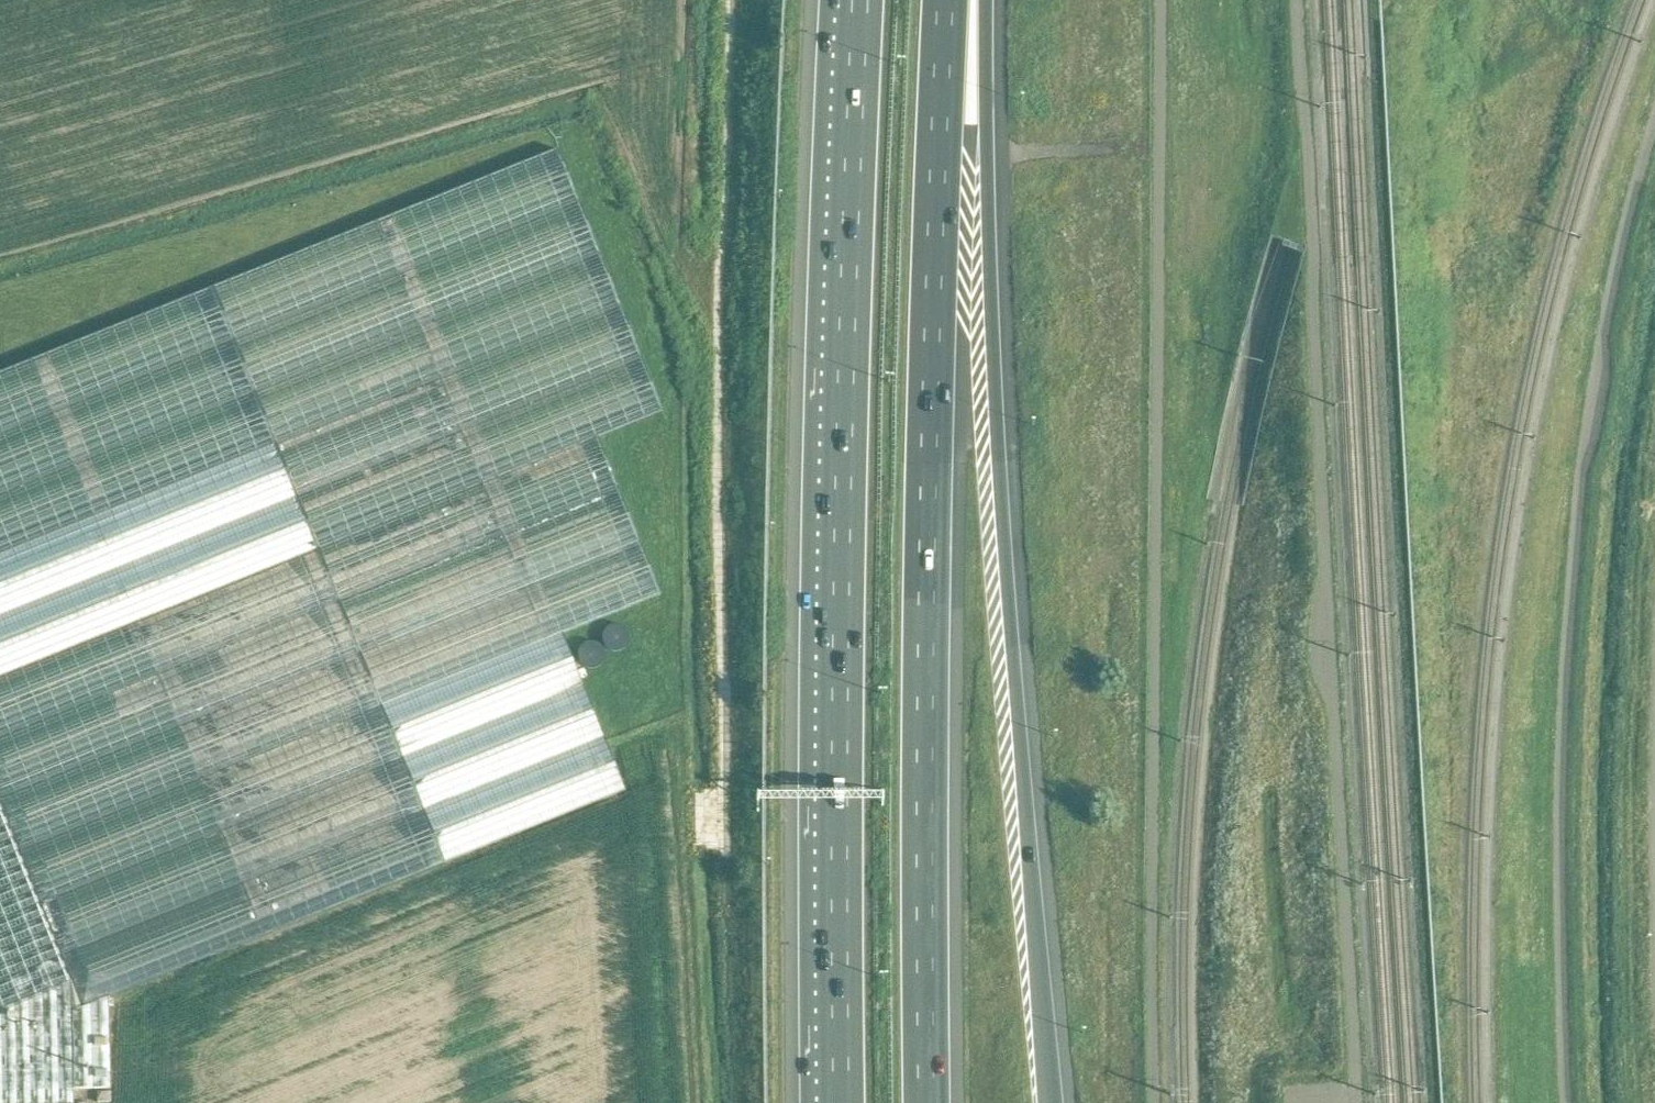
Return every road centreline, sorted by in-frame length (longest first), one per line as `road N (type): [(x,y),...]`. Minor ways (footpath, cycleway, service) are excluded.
road 1 (motorway): [(1048,1102),(990,400),(979,0)]
road 2 (motorway): [(925,1102),(924,478),(949,0)]
road 3 (motorway): [(856,0),(838,469),(842,1102)]

